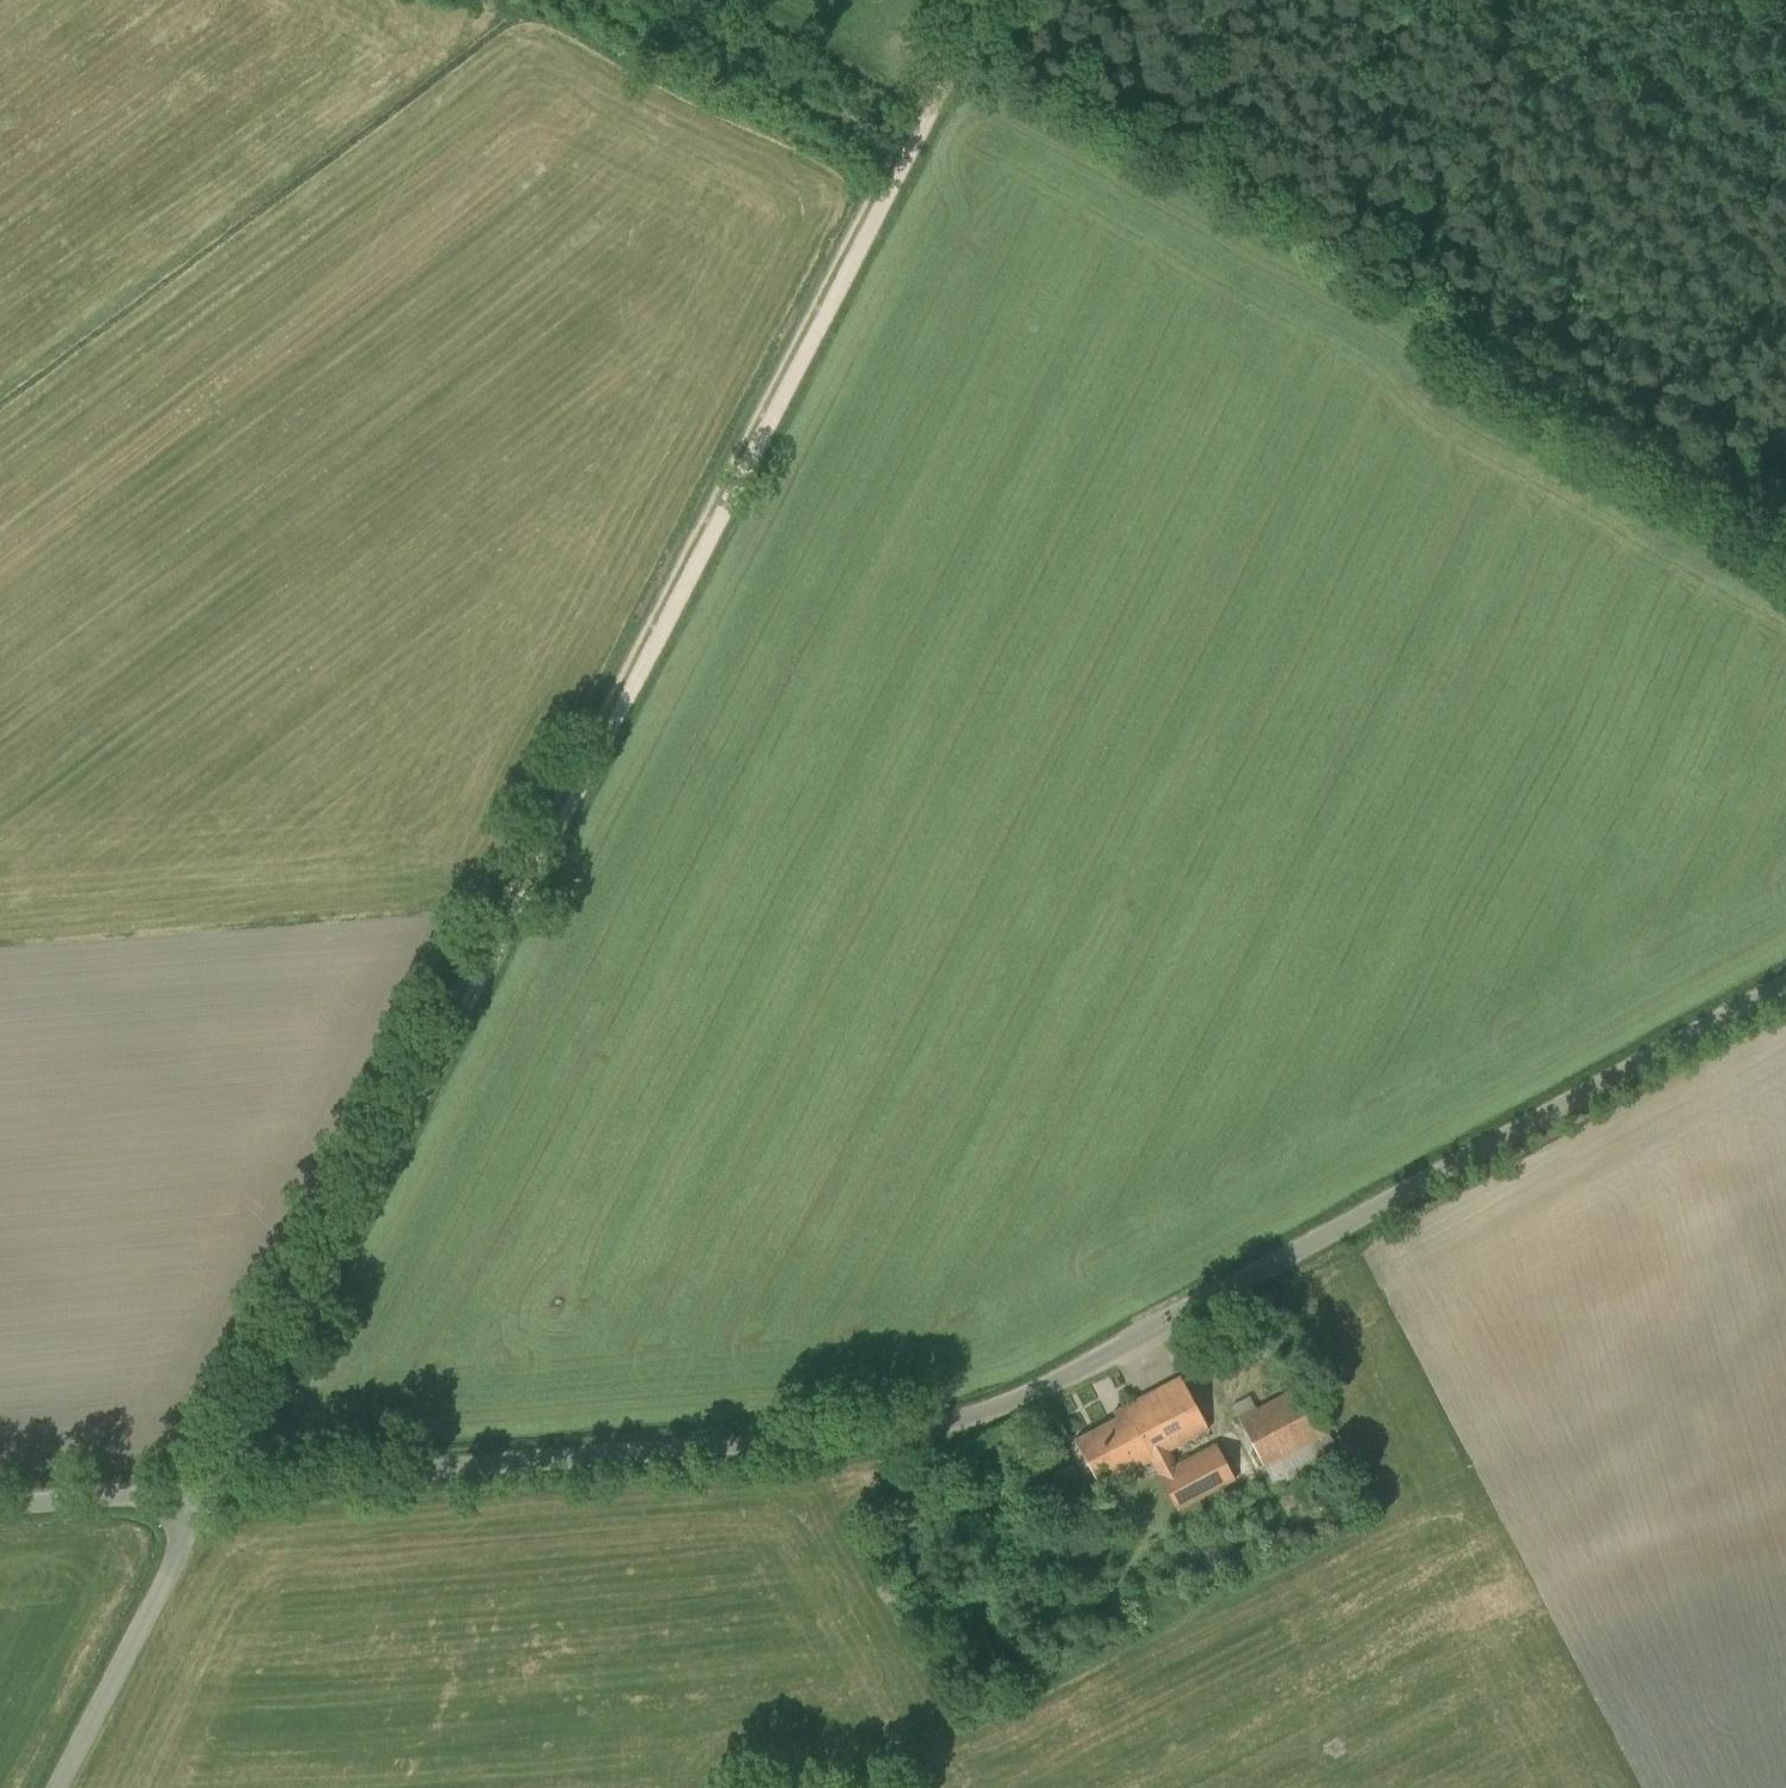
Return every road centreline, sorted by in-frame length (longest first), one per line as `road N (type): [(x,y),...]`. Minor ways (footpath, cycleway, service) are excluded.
road 1 (tertiary): [(210,1487),(963,1423),(1060,1387),(1785,986)]
road 2 (track): [(255,1403),(985,0)]
road 3 (track): [(1785,175),(1421,0)]
road 4 (tertiary): [(57,1787),(210,1487)]
road 5 (unclassified): [(210,1487),(0,1505)]

